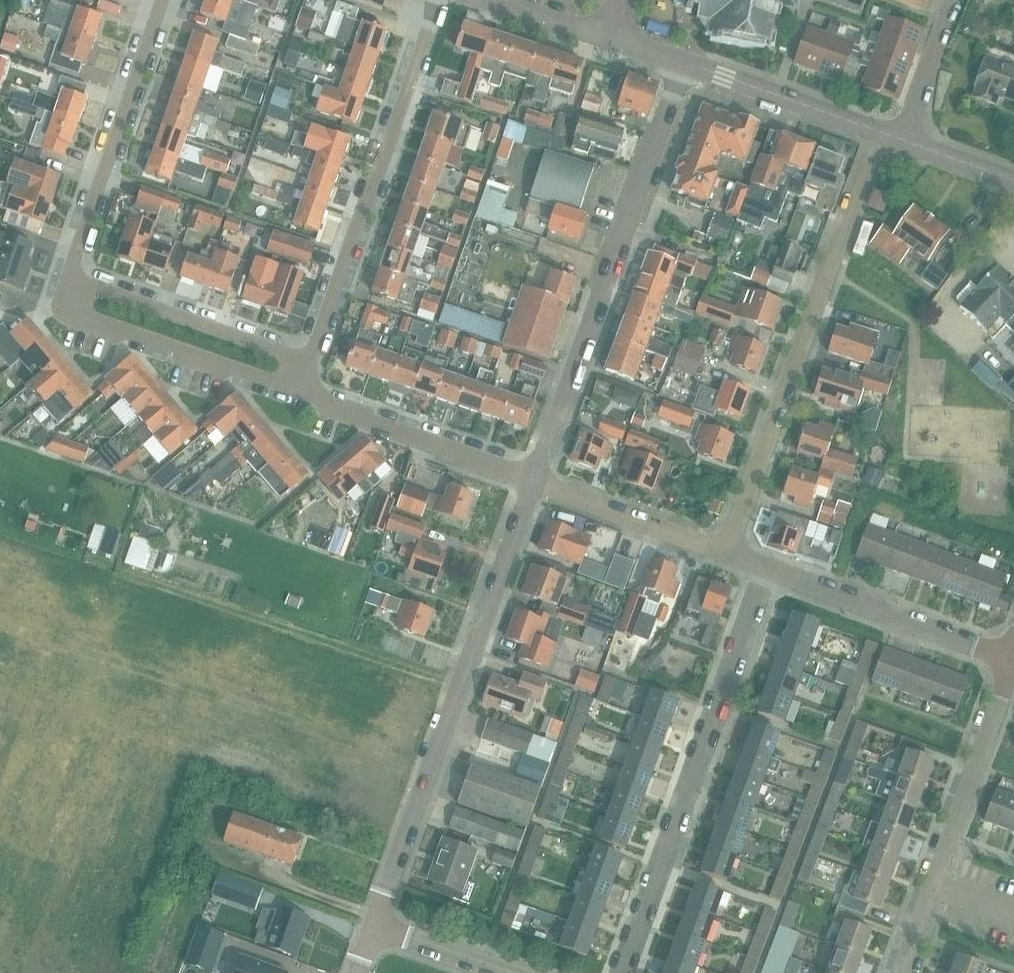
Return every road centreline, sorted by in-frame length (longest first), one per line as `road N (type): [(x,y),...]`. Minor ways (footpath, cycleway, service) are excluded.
road 1 (tertiary): [(373,925),(532,481)]
road 2 (residential): [(878,131),(726,553)]
road 3 (tertiary): [(532,481),(684,63)]
road 4 (residential): [(620,972),(768,568)]
road 5 (residential): [(307,362),(439,0)]
road 6 (residential): [(901,972),(1013,659)]
road 7 (residential): [(71,278),(162,0)]
road 8 (residential): [(71,278),(79,311),(93,324),(299,391)]
road 9 (residential): [(1013,658),(768,568)]
road 10 (residential): [(307,362),(71,278)]
road 11 (residential): [(299,391),(532,481)]
road 12 (residential): [(726,553),(532,481)]
road 13 (secondary): [(878,131),(684,63)]
road 14 (residential): [(903,141),(953,0)]
road 15 (residential): [(508,972),(373,925)]
road 16 (residential): [(489,0),(609,38)]

